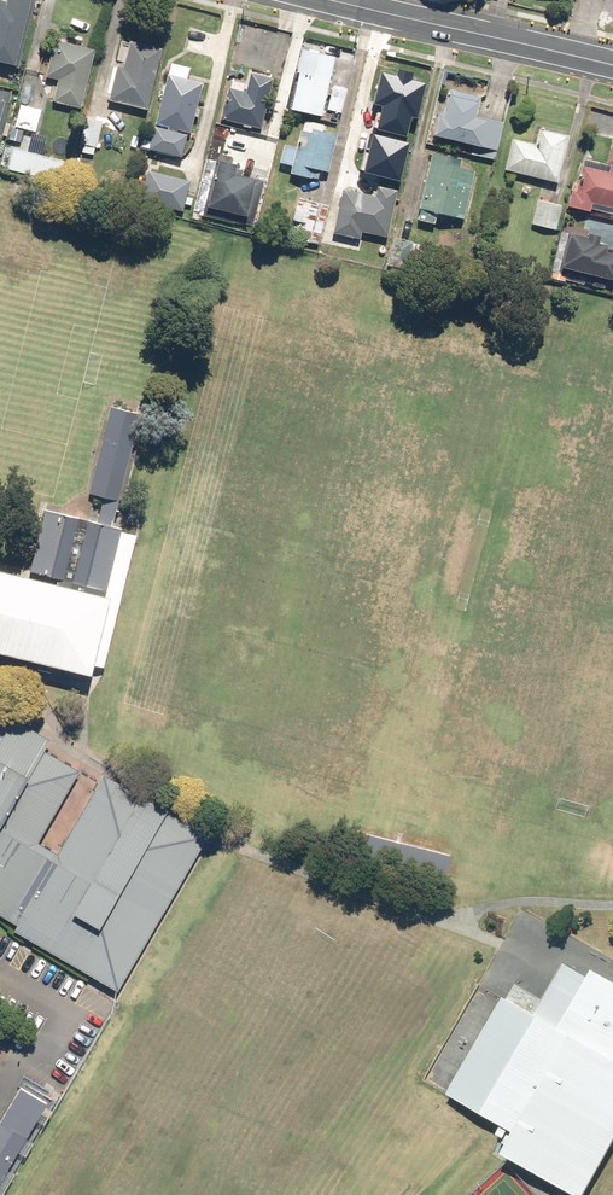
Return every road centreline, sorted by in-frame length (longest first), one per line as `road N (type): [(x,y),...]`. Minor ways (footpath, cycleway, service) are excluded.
road 1 (track): [(365,394),(300,398),(241,431),(214,496),(214,537),(236,595),(276,628),(530,696),(577,684),(612,661)]
road 2 (tertiary): [(342,0),(612,64)]
road 3 (track): [(612,466),(365,394)]

